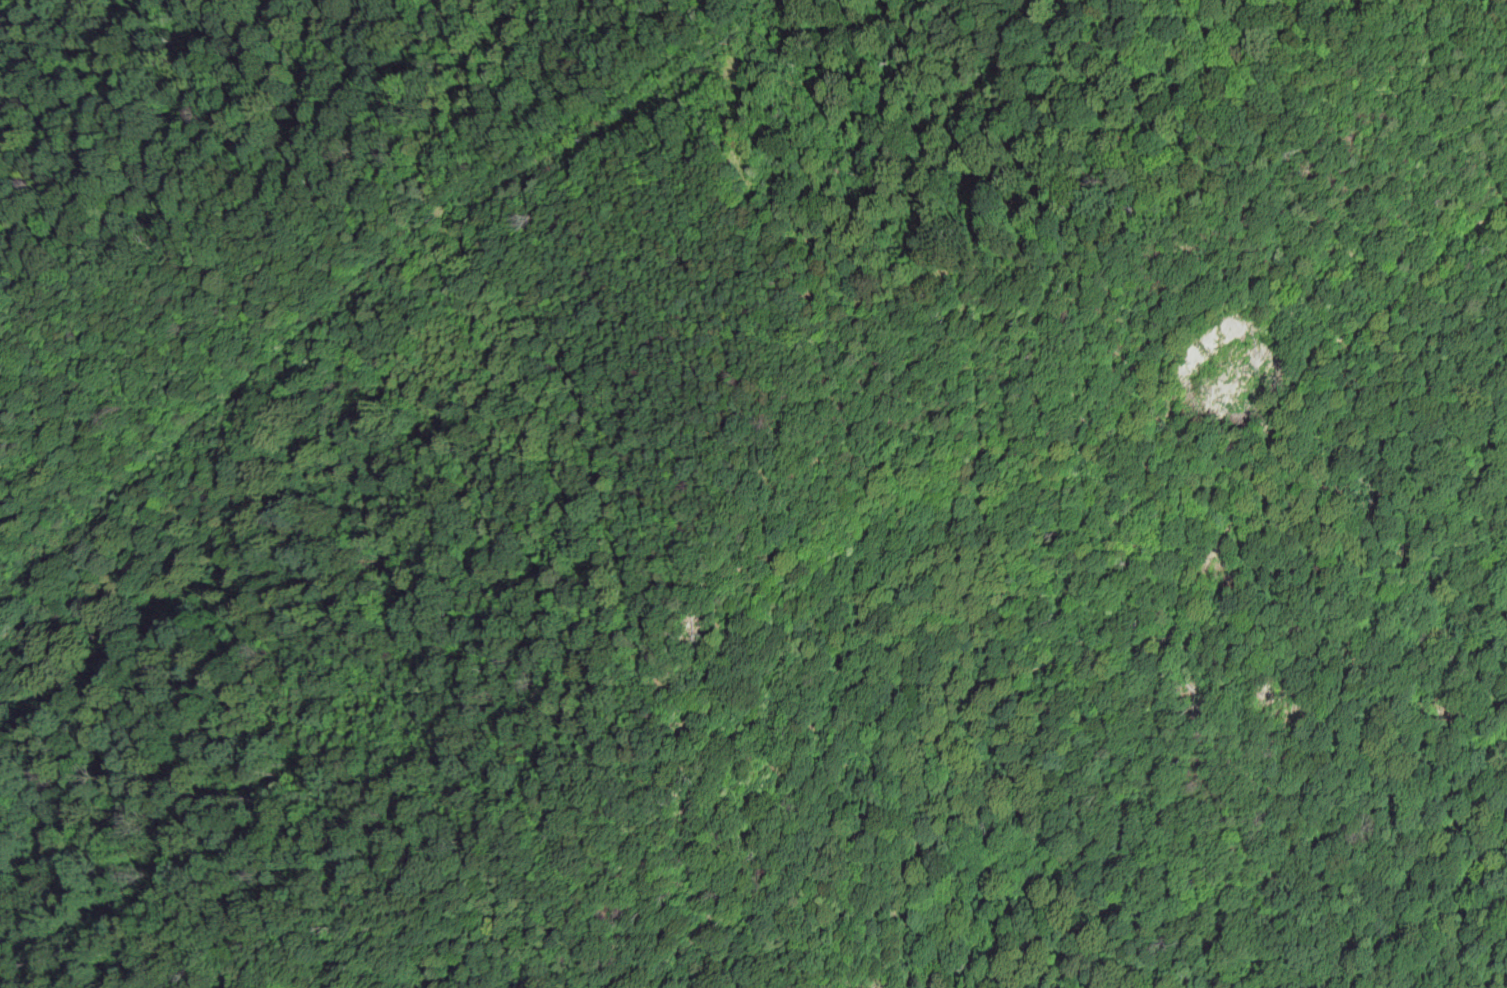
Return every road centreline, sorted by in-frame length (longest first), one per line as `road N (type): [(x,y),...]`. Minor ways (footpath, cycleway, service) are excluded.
road 1 (track): [(1506,168),(1367,258),(1313,367),(1194,432),(1135,535),(1059,621),(962,654),(892,725),(860,795),(868,987)]

